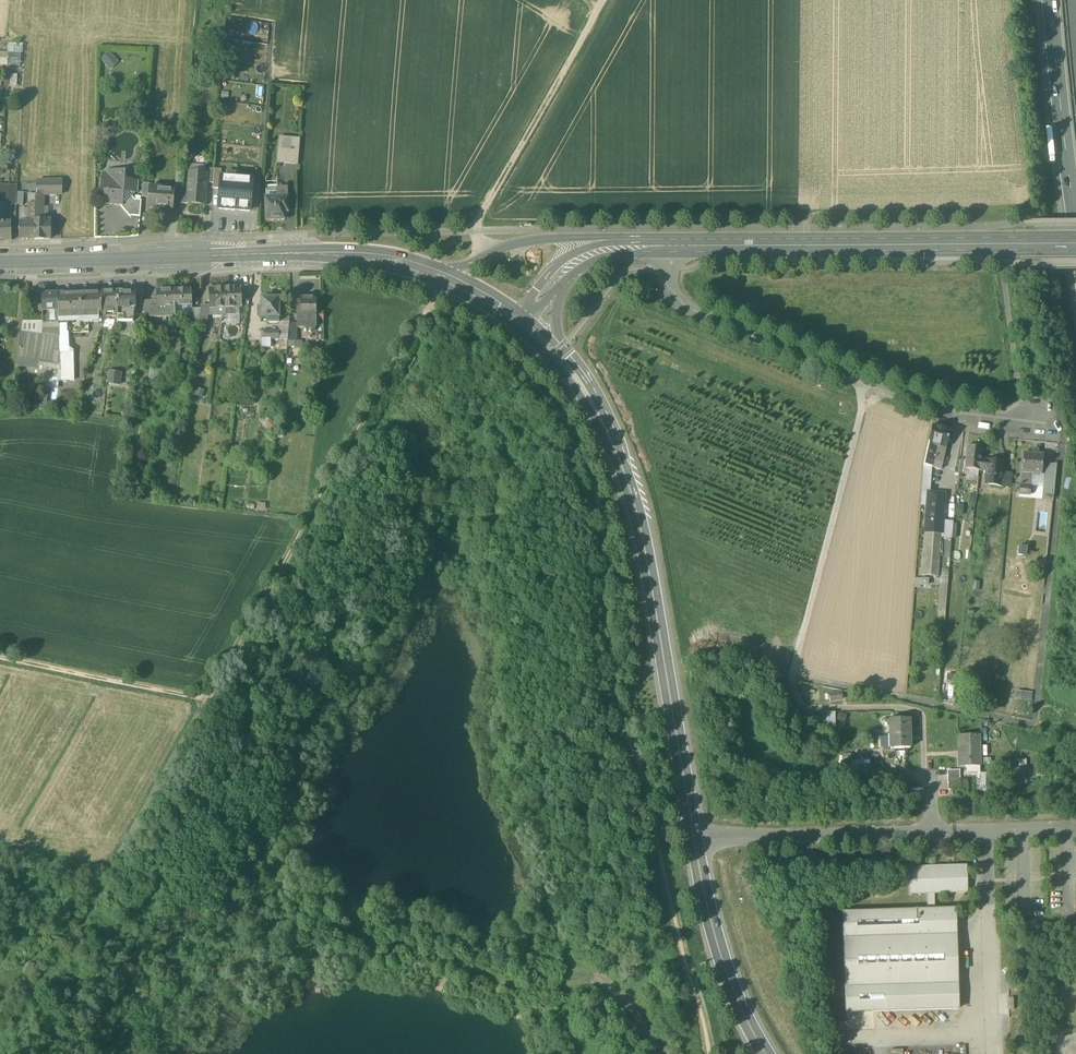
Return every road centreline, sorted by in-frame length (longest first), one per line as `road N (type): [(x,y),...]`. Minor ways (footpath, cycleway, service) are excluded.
road 1 (primary): [(586,392),(641,525),(712,922),(738,1004),(764,1053)]
road 2 (track): [(117,865),(430,305),(451,281)]
road 3 (secondary): [(0,263),(360,257),(428,272)]
road 4 (residential): [(665,245),(674,296),(706,319),(868,388),(1021,422)]
road 5 (secondary): [(665,245),(1075,245)]
road 6 (track): [(580,0),(597,10),(474,228),(486,256)]
road 7 (motorway): [(1051,0),(1075,237)]
road 8 (track): [(0,660),(206,705)]
road 9 (secondary): [(604,244),(521,241),(454,272),(428,272)]
road 10 (secondary): [(604,244),(556,264),(513,318)]

